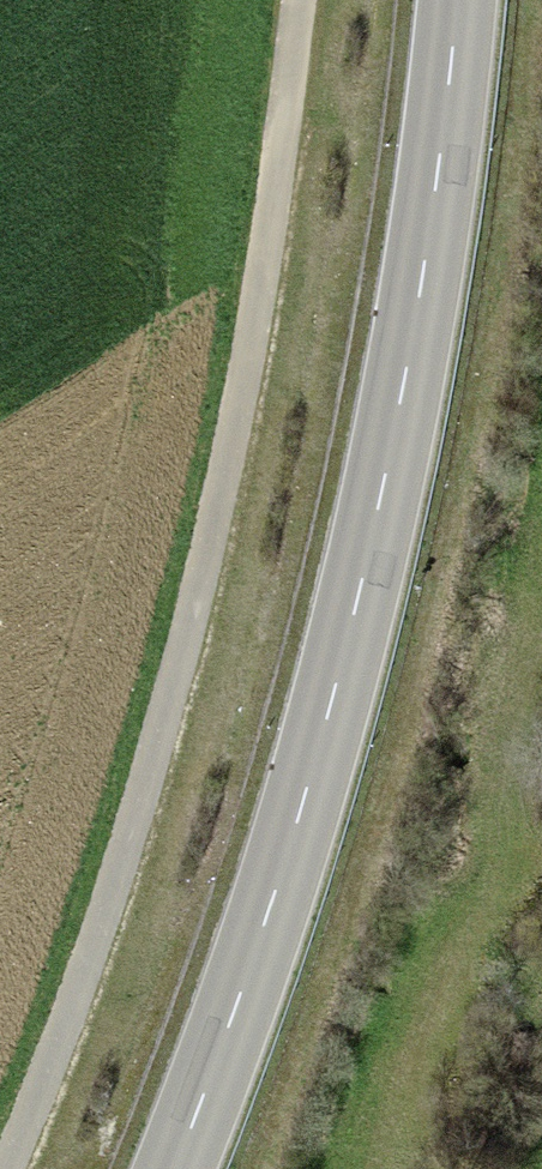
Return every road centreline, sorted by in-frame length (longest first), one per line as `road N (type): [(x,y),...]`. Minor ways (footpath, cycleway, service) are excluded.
road 1 (track): [(9,1168),(188,700),(306,0)]
road 2 (secondary): [(179,1168),(366,597),(441,163),(457,0)]

